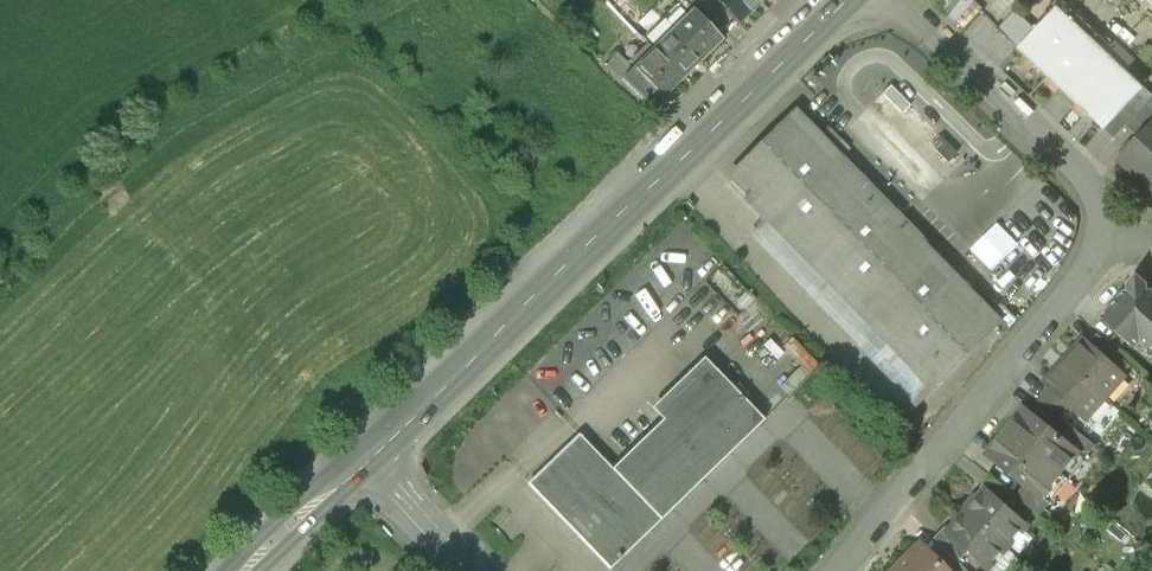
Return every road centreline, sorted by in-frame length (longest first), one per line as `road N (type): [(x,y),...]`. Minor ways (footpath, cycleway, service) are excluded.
road 1 (primary): [(369,460),(839,0)]
road 2 (residential): [(1131,215),(837,570)]
road 3 (residential): [(900,0),(1131,215)]
road 4 (primary): [(246,570),(369,460)]
road 5 (residential): [(472,570),(369,460)]

